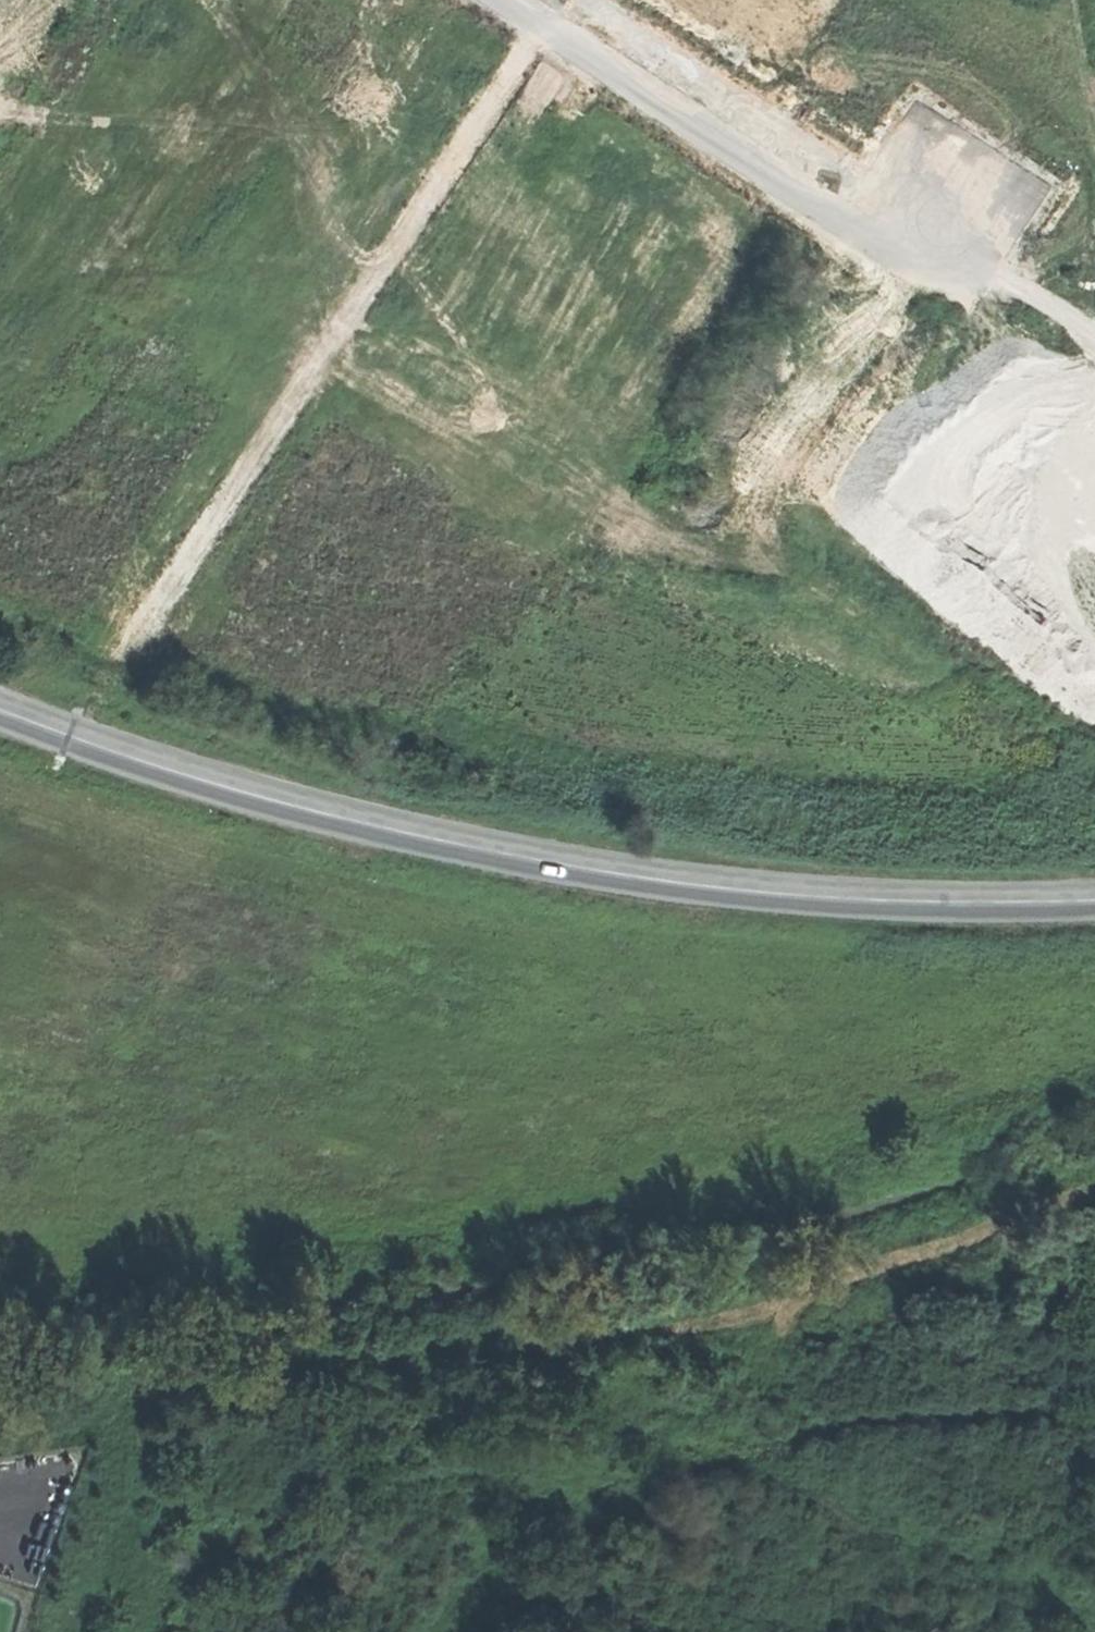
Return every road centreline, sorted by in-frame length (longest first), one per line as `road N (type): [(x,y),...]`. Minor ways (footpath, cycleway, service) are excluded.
road 1 (secondary): [(0,712),(284,804),(572,866),(878,901),(1094,900)]

